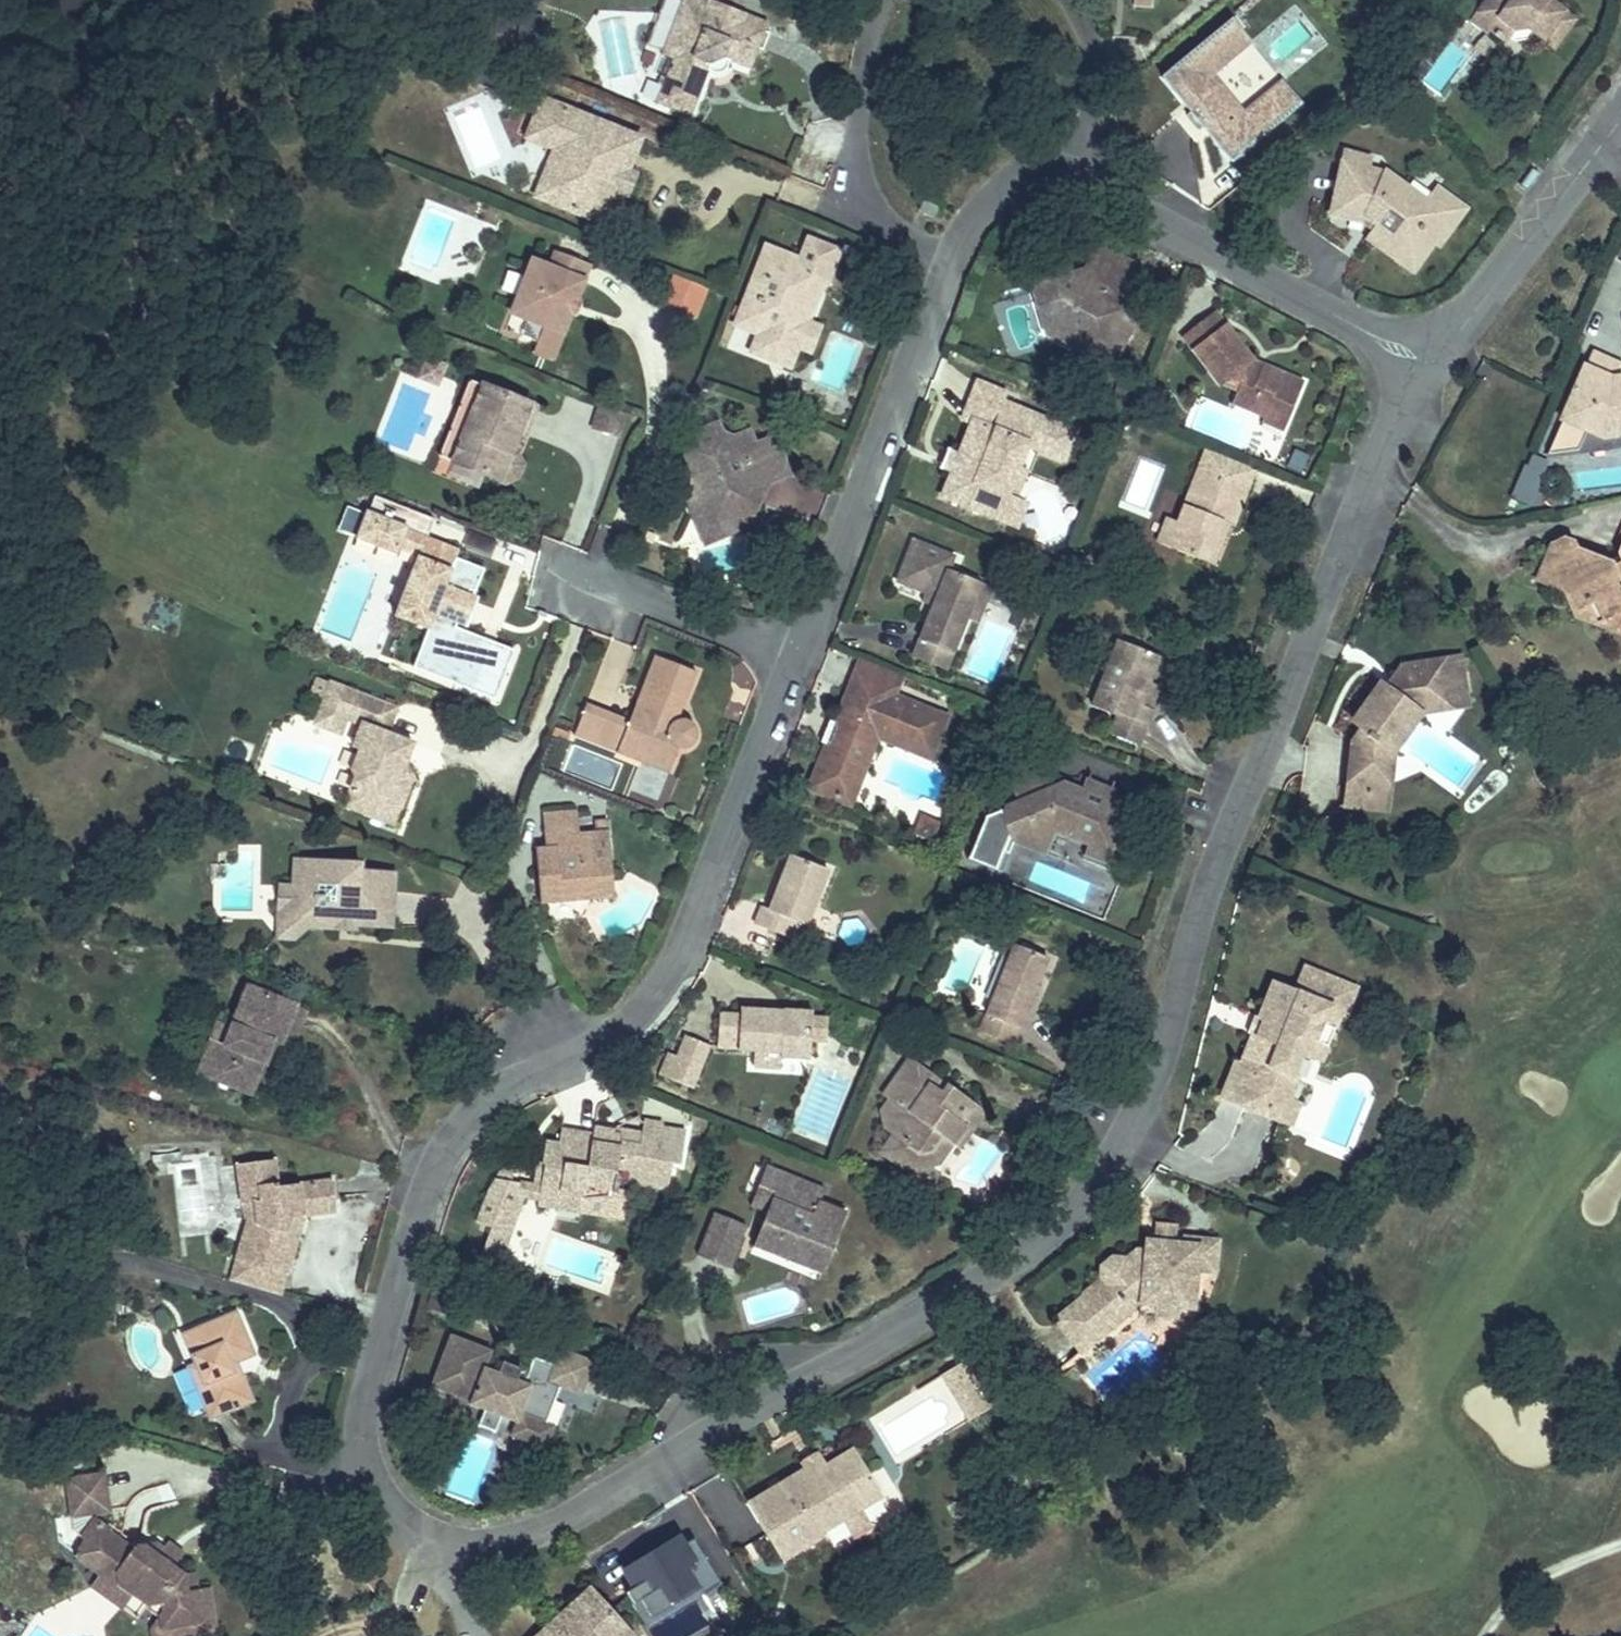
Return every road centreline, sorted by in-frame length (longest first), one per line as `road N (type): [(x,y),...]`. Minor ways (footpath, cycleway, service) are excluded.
road 1 (residential): [(1435,368),(1403,406),(1217,868),(1159,1072),(1111,1165),(1053,1239),(590,1506),(525,1538),(453,1546),(377,1509),(359,1466),(361,1422),(390,1314),(448,1137),(511,1086),(578,1058),(655,996),(675,966),(804,649)]
road 2 (residential): [(1042,158),(1435,368)]
road 3 (residential): [(804,649),(962,251)]
road 4 (residential): [(1435,368),(1620,119)]
road 5 (residential): [(877,4),(861,200),(962,251)]
road 6 (residential): [(528,794),(601,569)]
road 7 (residential): [(601,569),(804,649)]
road 8 (residential): [(1042,158),(1101,97),(1073,0)]
road 9 (residential): [(962,251),(1042,158)]

